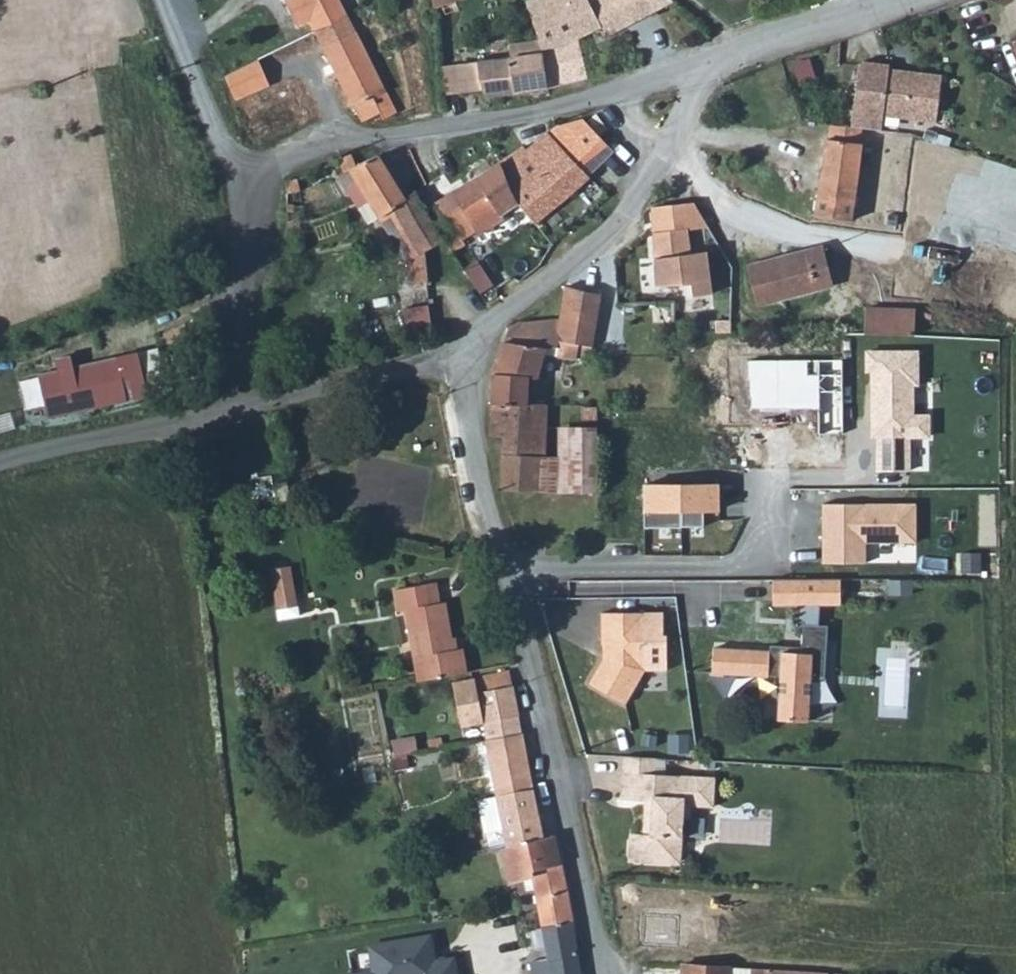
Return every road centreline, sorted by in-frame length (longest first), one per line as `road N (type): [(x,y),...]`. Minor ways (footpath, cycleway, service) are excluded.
road 1 (residential): [(608,92),(517,116),(327,143),(249,178),(242,405)]
road 2 (residential): [(505,576),(559,783),(596,973)]
road 3 (residential): [(505,576),(587,566),(743,564),(769,529),(769,485)]
road 4 (residential): [(663,158),(622,222),(461,355)]
road 5 (unclassified): [(242,405),(0,463)]
road 6 (residential): [(461,355),(505,576)]
road 7 (unclassified): [(461,355),(242,405)]
road 8 (residential): [(848,22),(726,57)]
road 9 (residential): [(726,57),(608,92)]

